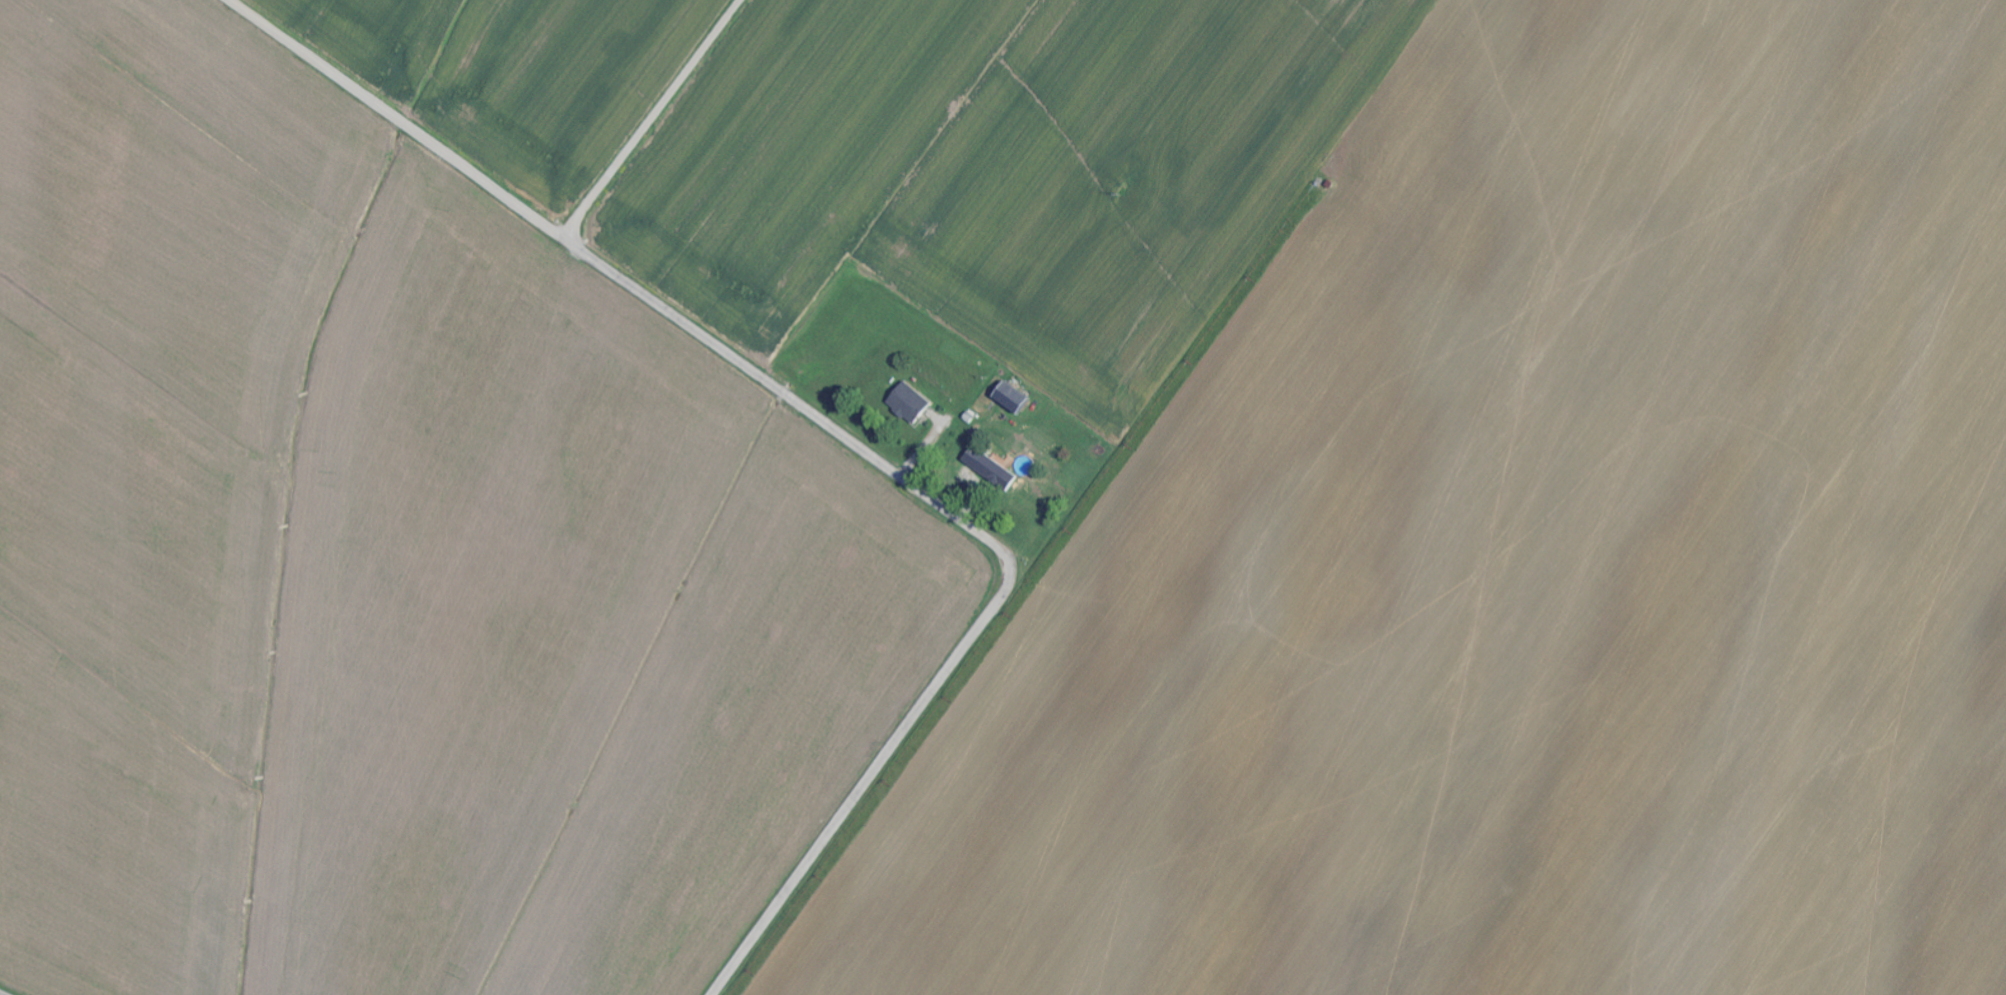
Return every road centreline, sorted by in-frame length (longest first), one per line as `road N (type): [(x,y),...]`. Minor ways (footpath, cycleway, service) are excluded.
road 1 (residential): [(232,0),(991,542),(1009,563),(1010,583),(991,615),(712,994)]

